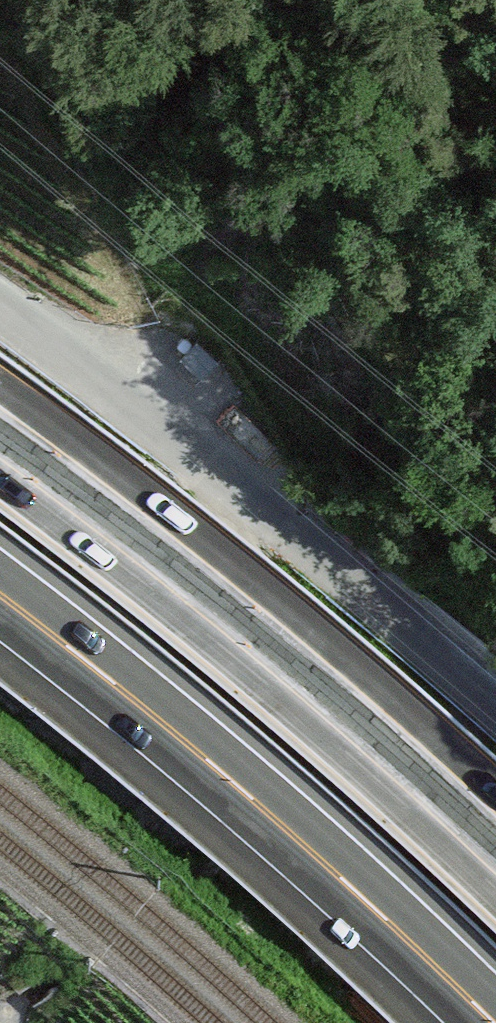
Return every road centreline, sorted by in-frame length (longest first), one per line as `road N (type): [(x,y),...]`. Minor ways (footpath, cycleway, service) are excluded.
road 1 (motorway): [(0,590),(75,642),(323,854),(495,1016)]
road 2 (tertiary): [(0,302),(495,718)]
road 3 (motorway): [(495,852),(120,529),(0,444)]

